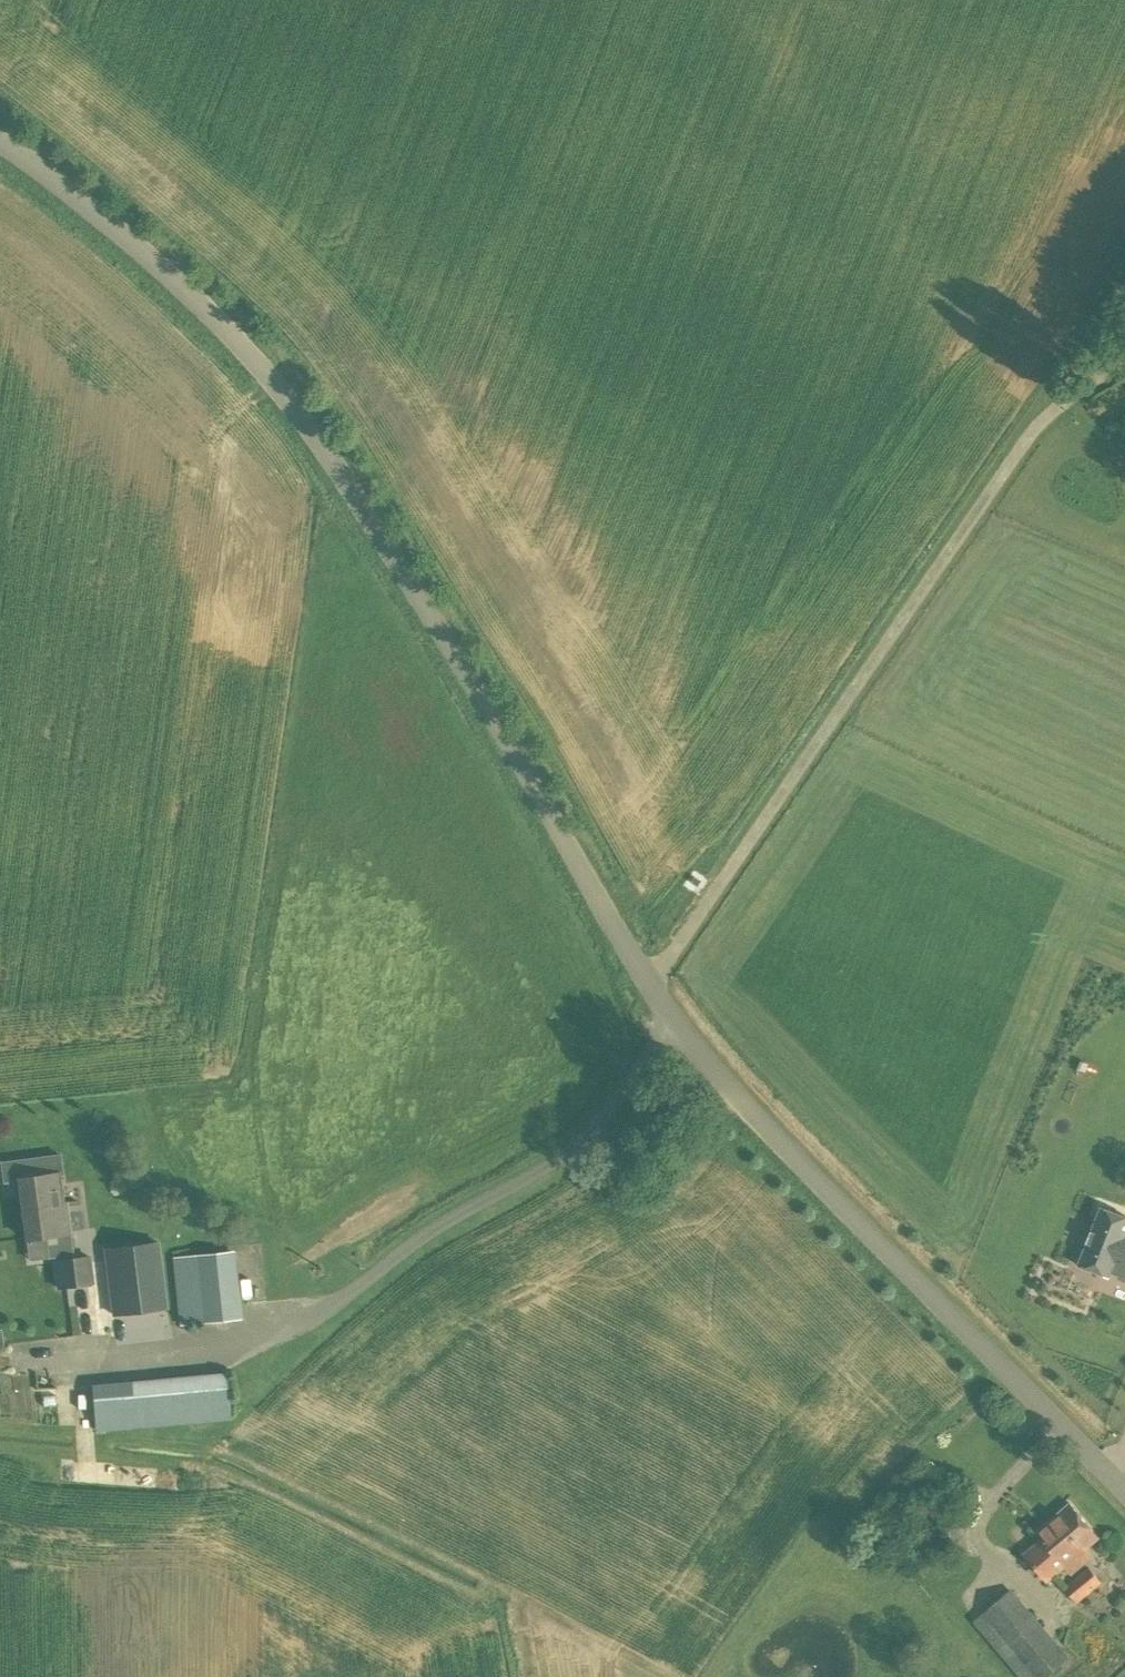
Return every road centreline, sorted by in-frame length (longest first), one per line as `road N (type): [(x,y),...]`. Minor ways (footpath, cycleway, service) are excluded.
road 1 (unclassified): [(1124,1492),(675,1027),(438,630),(278,385),(144,254),(0,145)]

